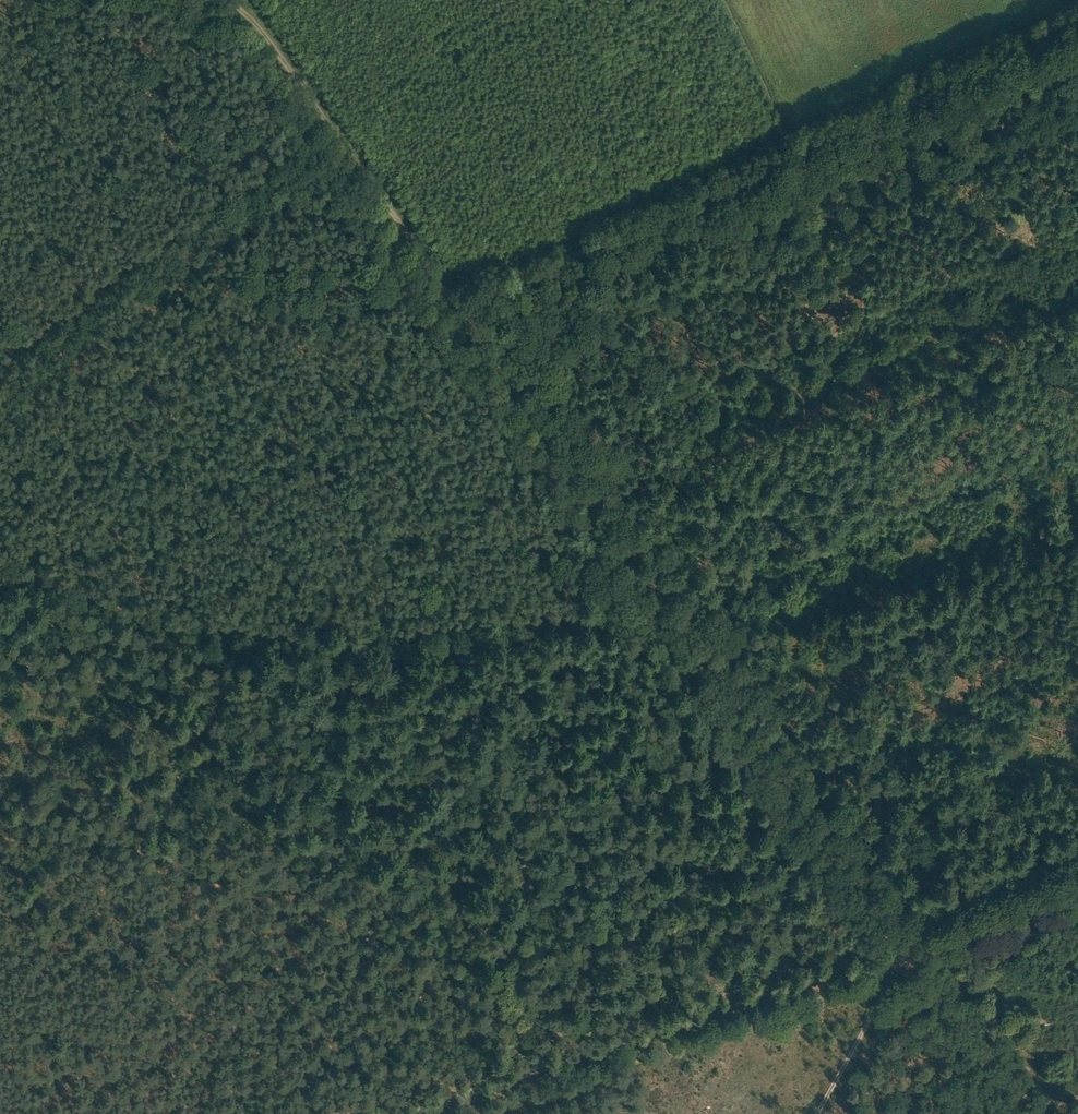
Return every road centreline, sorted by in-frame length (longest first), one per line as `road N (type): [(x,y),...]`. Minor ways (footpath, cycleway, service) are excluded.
road 1 (track): [(453,305),(703,657),(302,991)]
road 2 (unclassified): [(398,1113),(907,946),(1077,876)]
road 3 (track): [(1077,26),(453,305)]
road 4 (track): [(665,603),(259,628),(96,587),(0,550)]
road 5 (track): [(227,0),(254,18),(453,305)]
road 6 (track): [(703,657),(896,932)]
road 7 (track): [(1024,1113),(896,932)]
road 8 (track): [(302,991),(241,1069),(227,1094),(227,1113)]

